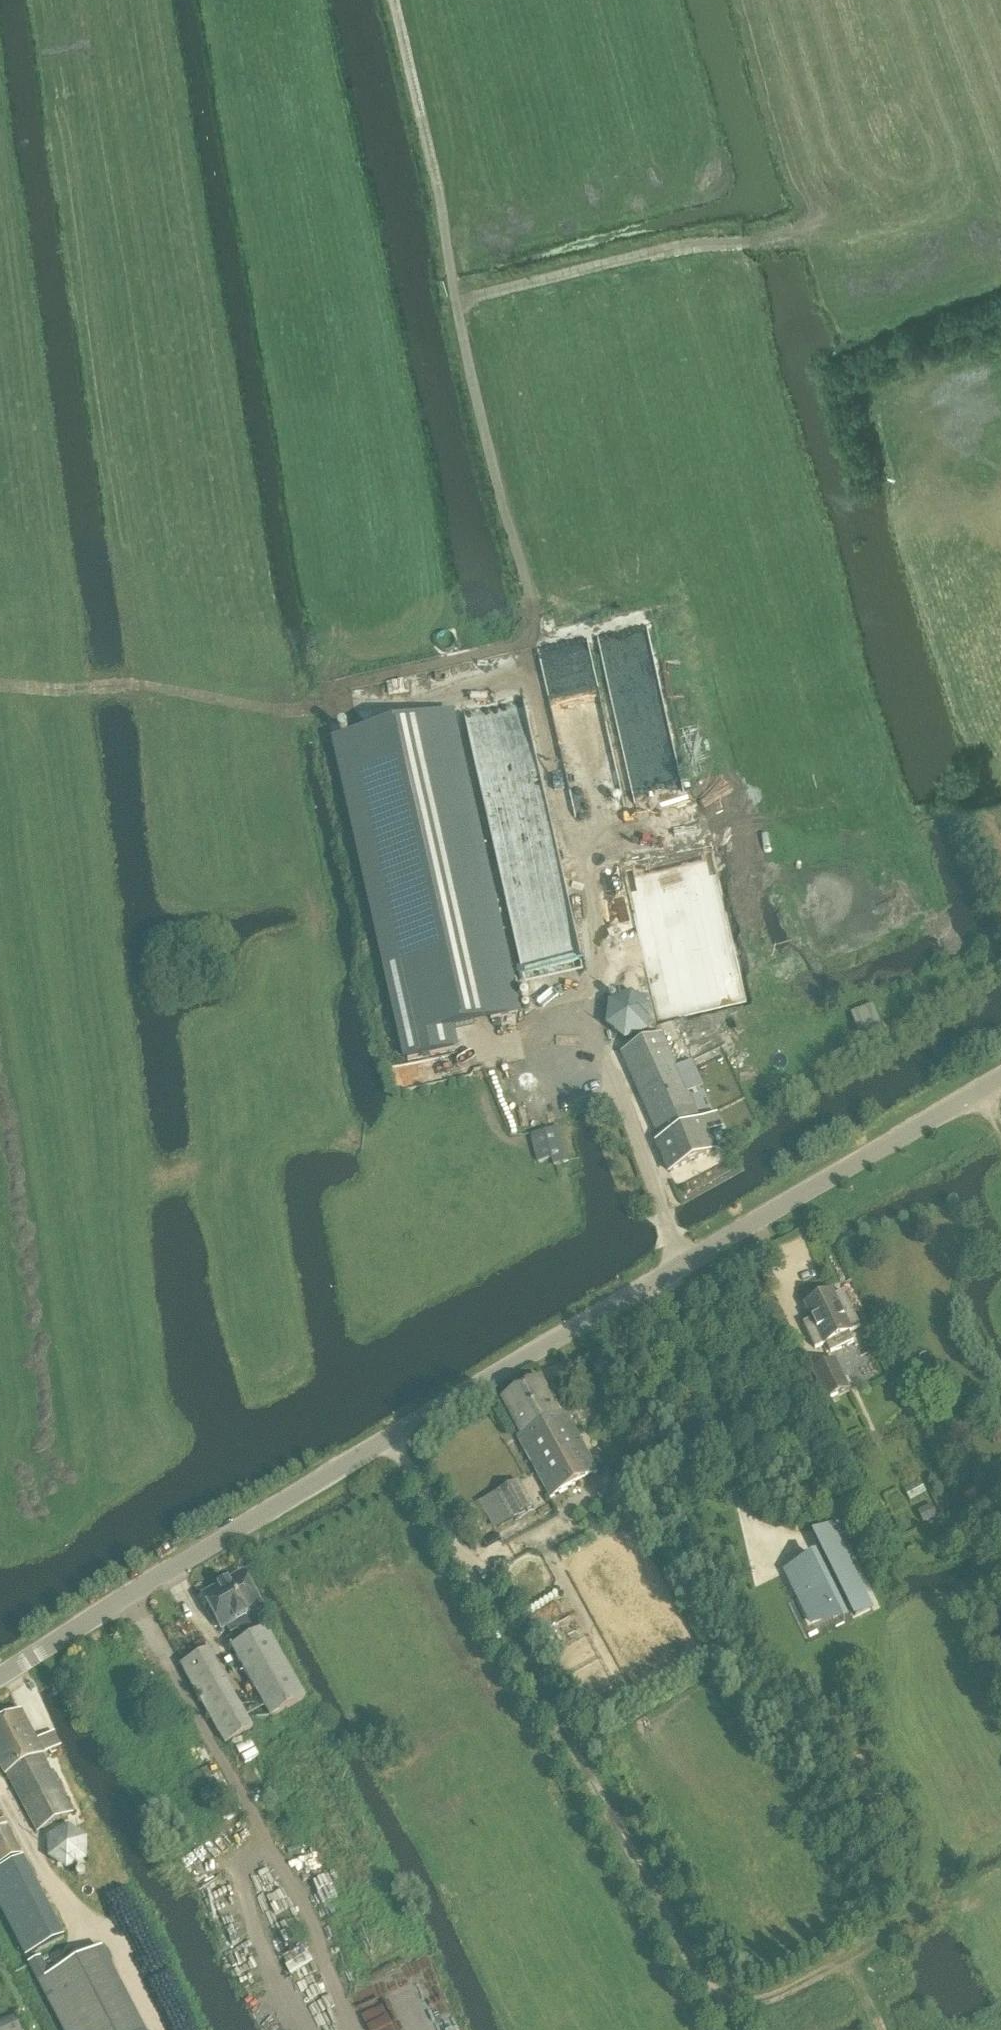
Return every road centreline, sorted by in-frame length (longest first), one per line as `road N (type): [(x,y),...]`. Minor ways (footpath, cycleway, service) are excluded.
road 1 (unclassified): [(1000,1074),(136,1586),(0,1676)]
road 2 (track): [(595,1050),(600,974),(524,651),(528,611),(397,0)]
road 3 (track): [(459,302),(810,223)]
road 4 (track): [(74,1931),(112,1941),(158,2029)]

